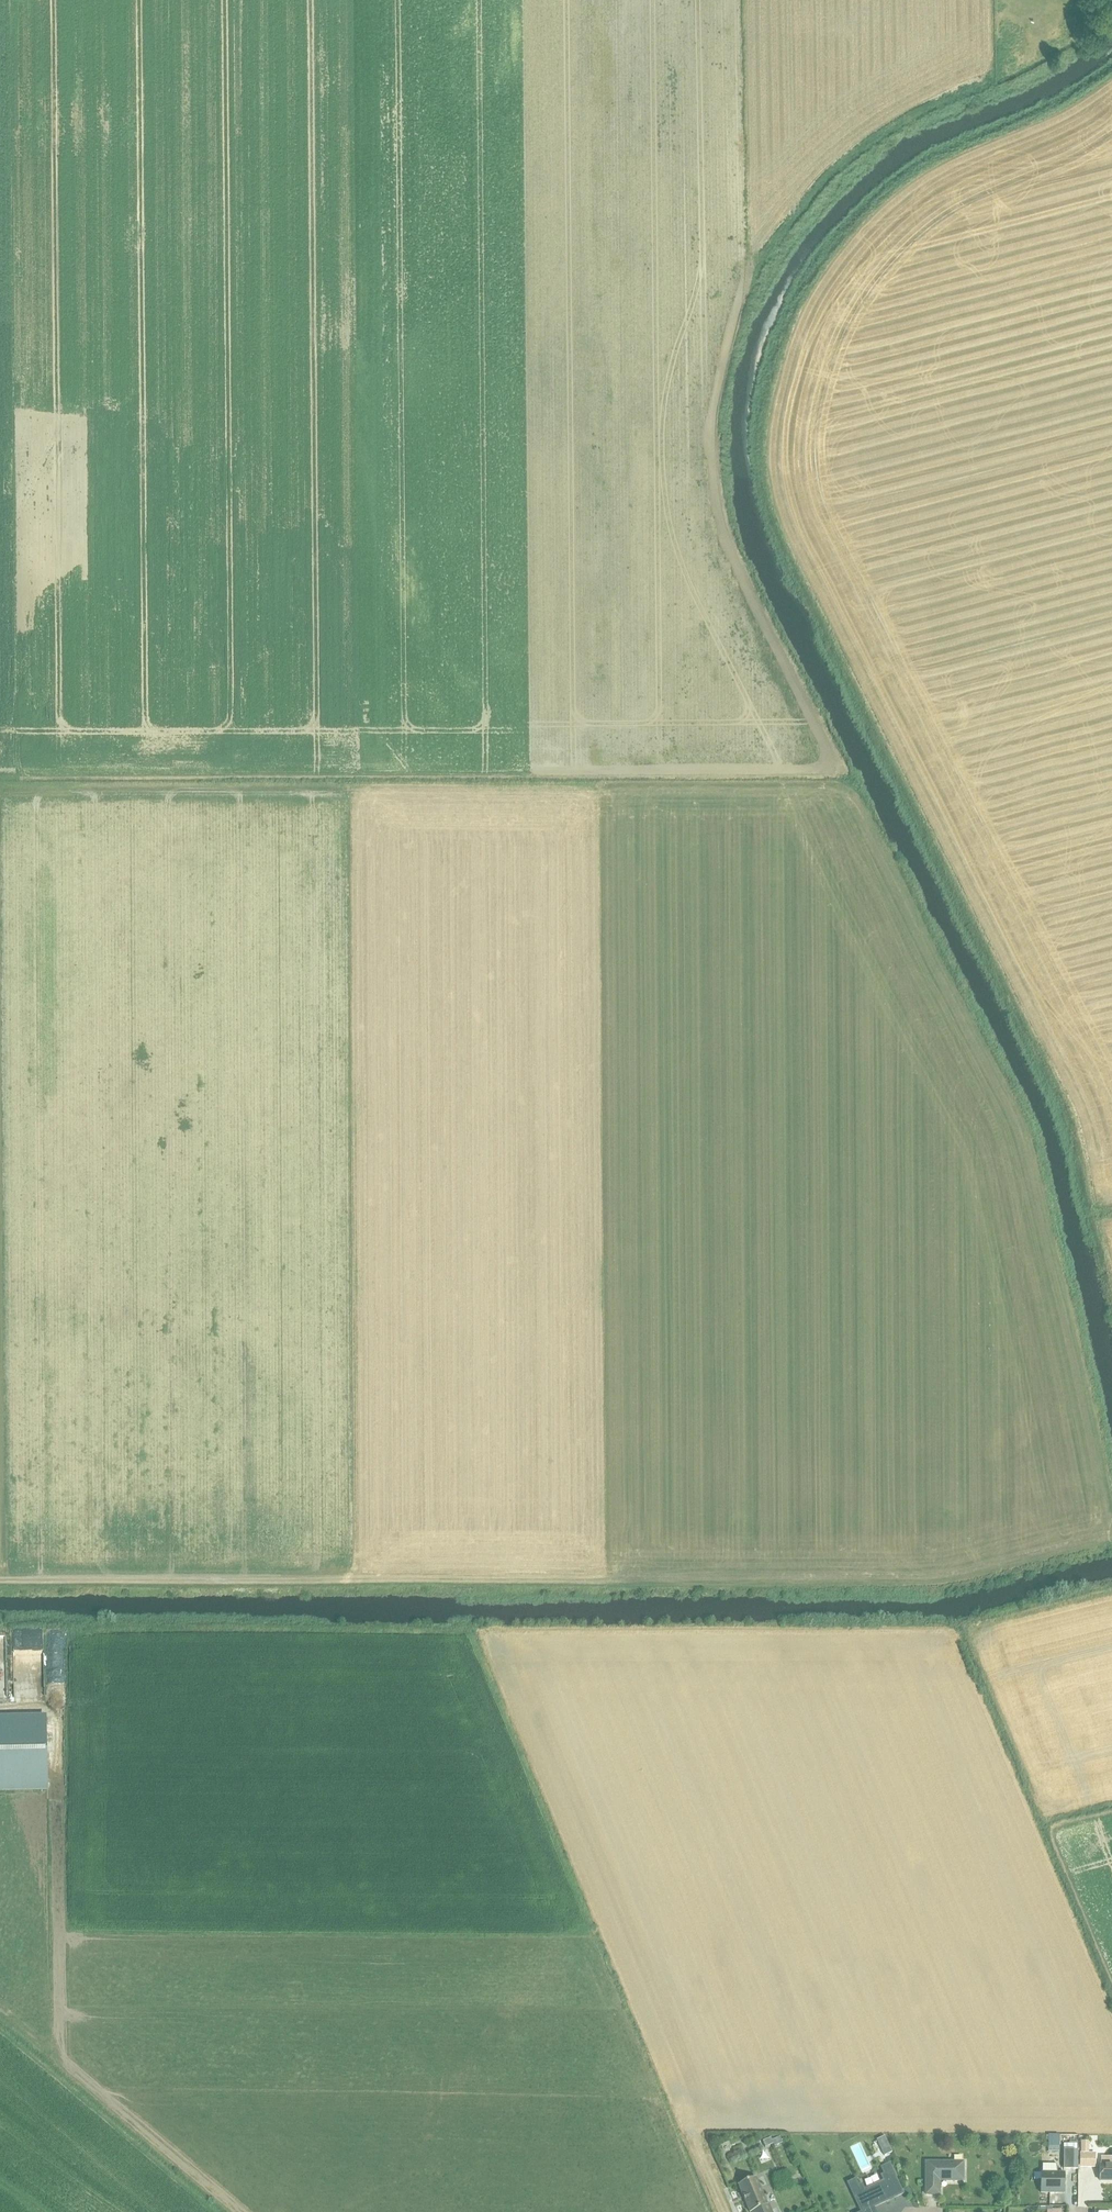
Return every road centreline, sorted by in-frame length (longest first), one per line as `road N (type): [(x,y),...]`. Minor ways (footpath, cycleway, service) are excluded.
road 1 (track): [(0,1578),(608,1575)]

